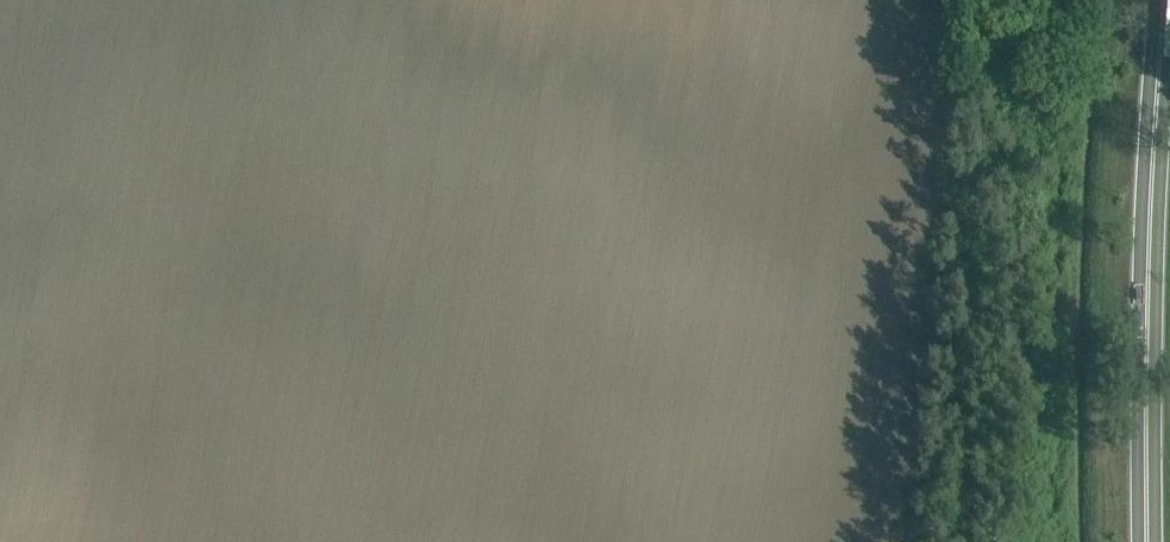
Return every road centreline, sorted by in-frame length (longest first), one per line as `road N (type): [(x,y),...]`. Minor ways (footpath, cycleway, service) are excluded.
road 1 (primary): [(1148,541),(1150,223),(1165,0)]

